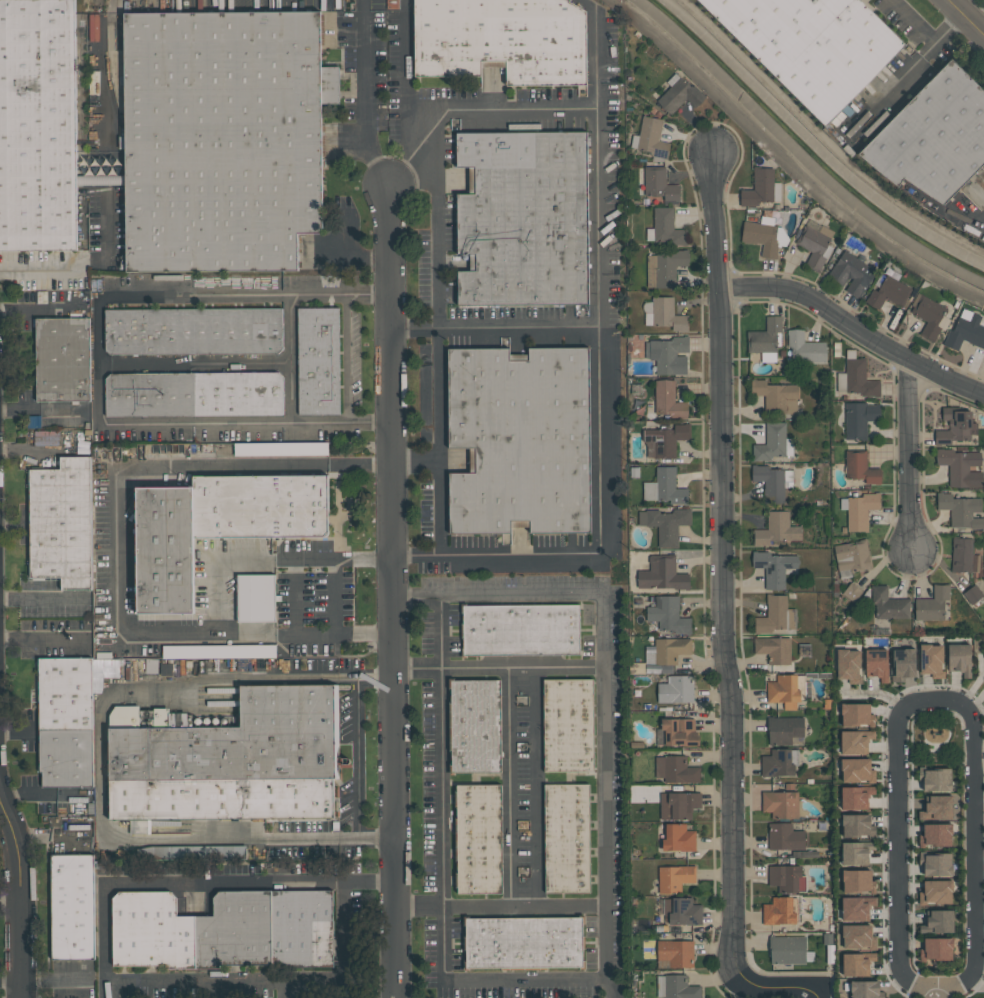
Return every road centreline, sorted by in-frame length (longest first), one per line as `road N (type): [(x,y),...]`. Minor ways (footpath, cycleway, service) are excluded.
road 1 (residential): [(711,153),(733,953),(750,982),(799,987),(816,997)]
road 2 (residential): [(388,191),(394,997)]
road 3 (residential): [(937,987),(968,979),(975,951),(972,720),(944,698),(917,699),(896,722),(898,960),(909,982),(937,987)]
road 4 (residential): [(718,290),(798,293),(873,341),(983,395)]
road 5 (residential): [(20,997),(17,848),(0,804)]
road 6 (residential): [(908,358),(910,550)]

